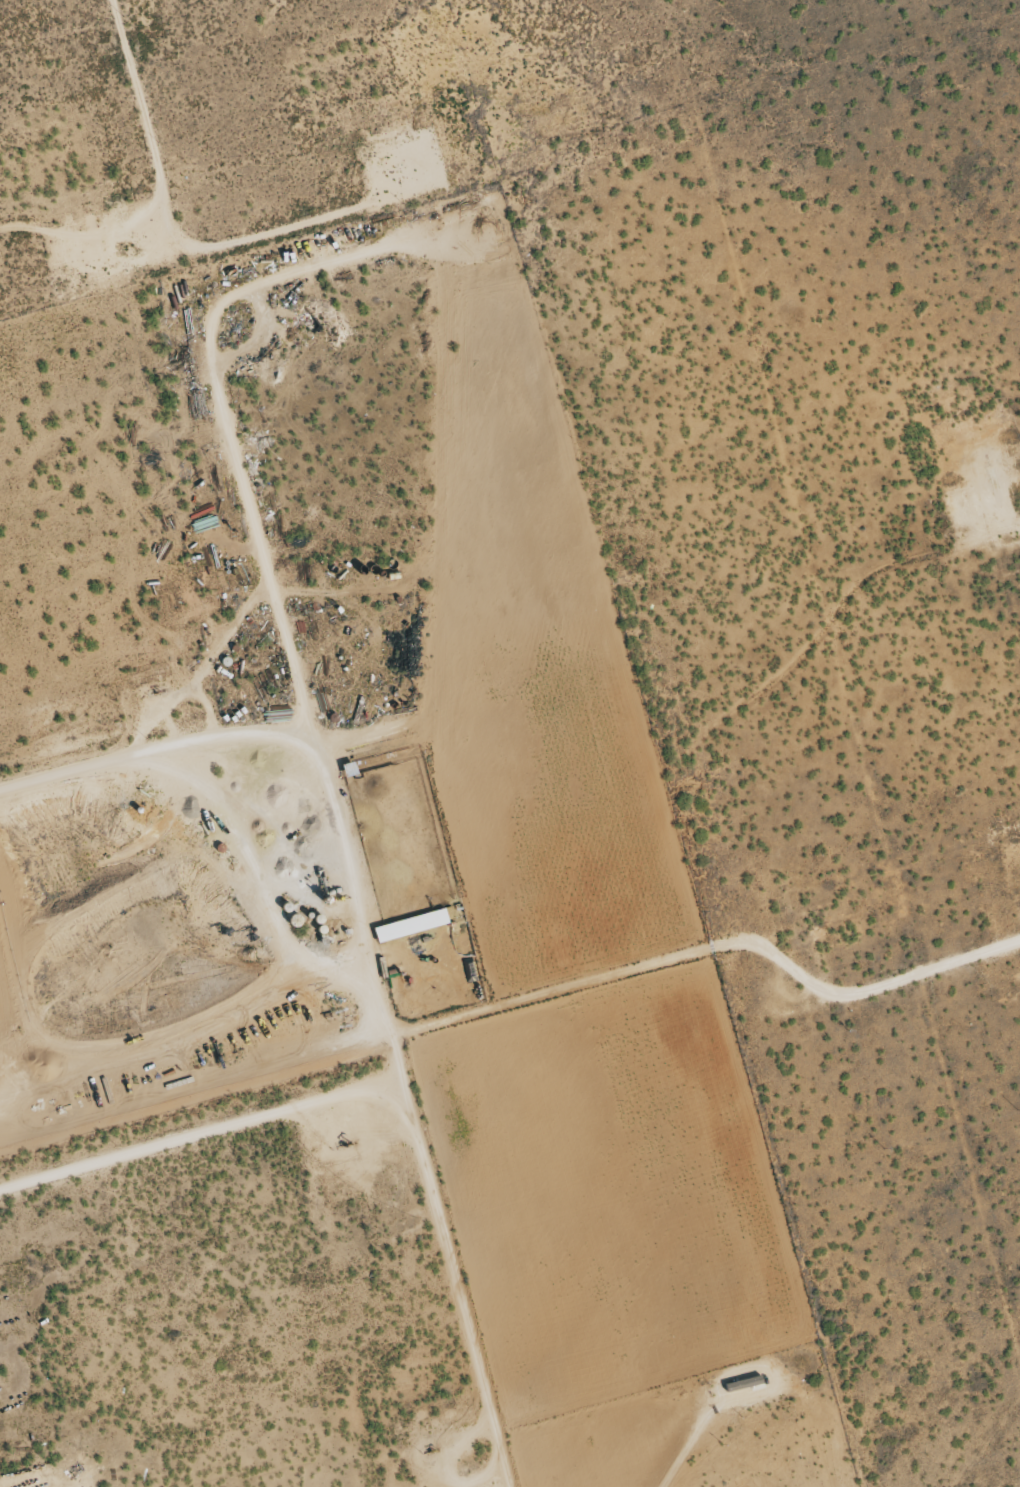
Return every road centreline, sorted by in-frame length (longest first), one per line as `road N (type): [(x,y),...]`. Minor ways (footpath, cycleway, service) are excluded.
road 1 (track): [(0,1186),(395,1080),(395,1052),(121,0)]

